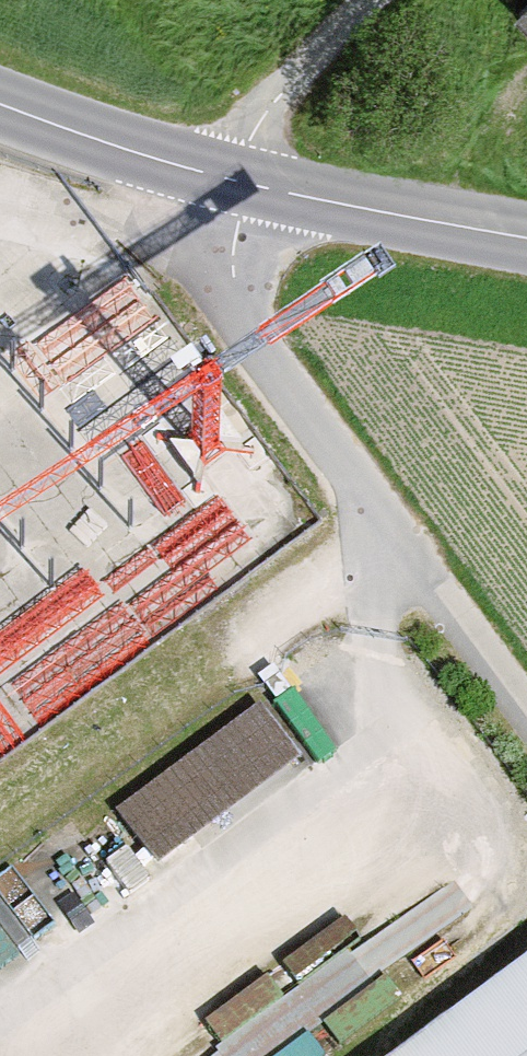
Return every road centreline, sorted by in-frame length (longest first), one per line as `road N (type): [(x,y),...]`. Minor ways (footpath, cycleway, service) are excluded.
road 1 (track): [(526,716),(388,534),(255,337),(233,288),(232,179),(265,107),(379,0)]
road 2 (tertiary): [(526,234),(232,179),(0,101)]
road 3 (track): [(0,819),(388,534)]

